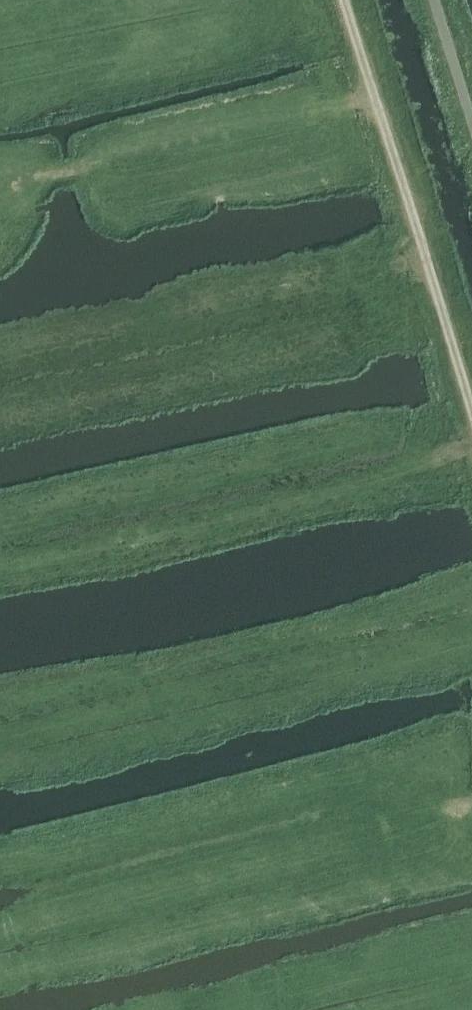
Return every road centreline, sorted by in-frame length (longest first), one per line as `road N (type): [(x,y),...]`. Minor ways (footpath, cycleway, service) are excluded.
road 1 (track): [(471,397),(350,0)]

